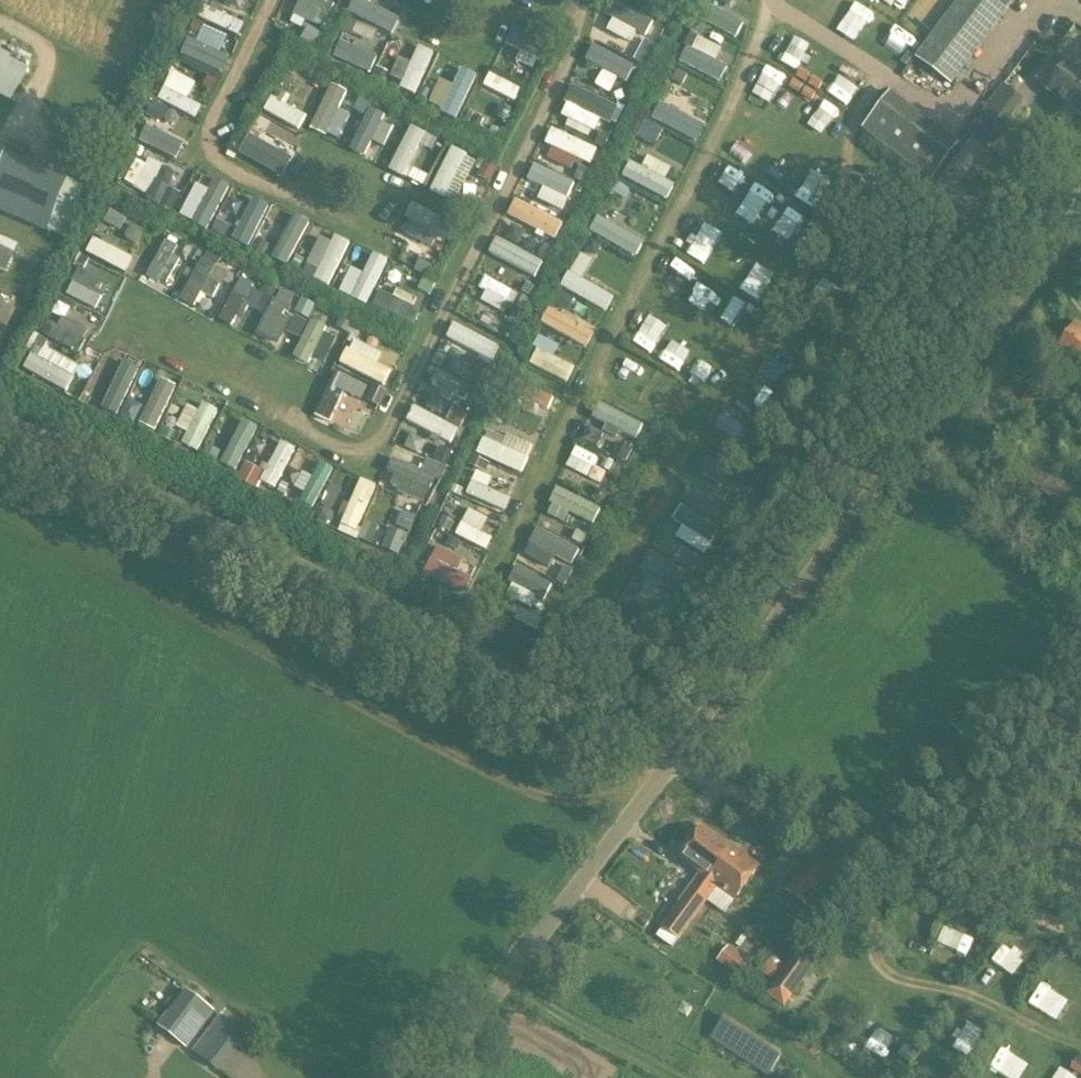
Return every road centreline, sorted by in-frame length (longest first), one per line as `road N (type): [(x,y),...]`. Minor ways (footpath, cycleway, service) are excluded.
road 1 (unclassified): [(674,755),(0,412)]
road 2 (unclassified): [(674,755),(1080,207)]
road 3 (track): [(674,755),(829,836),(1080,936)]
road 4 (unclassified): [(431,1077),(674,755)]
road 5 (track): [(385,433),(370,447),(337,445),(282,412),(240,373),(149,327)]

